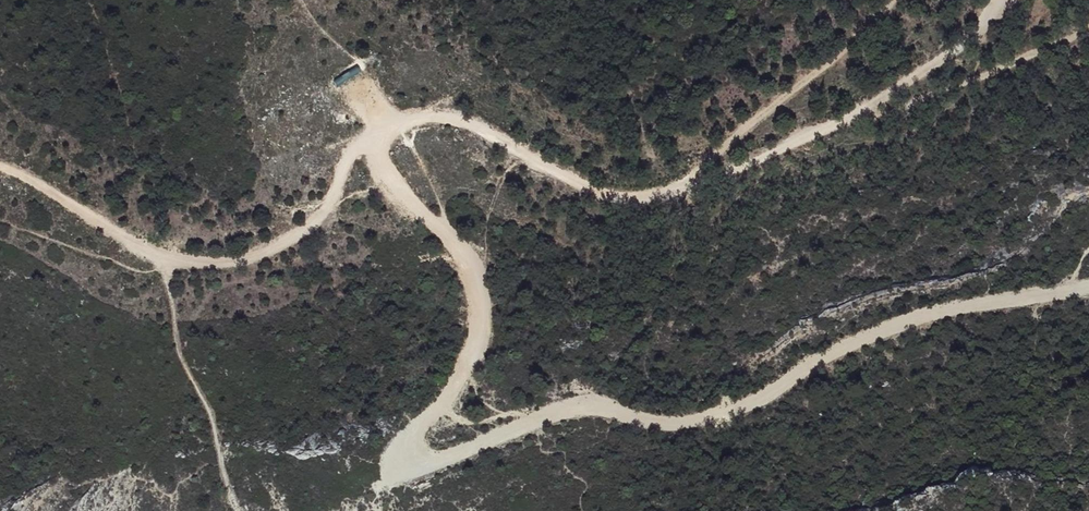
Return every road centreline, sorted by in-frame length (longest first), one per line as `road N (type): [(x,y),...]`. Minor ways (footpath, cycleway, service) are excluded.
road 1 (track): [(368,136),(392,185),(441,228),(484,293),(484,327),(452,398),(405,446),(418,465),(577,411),(712,422),(758,406),(844,352),(897,330),(1088,287)]
road 2 (track): [(368,136),(418,116),(451,119),(594,192),(622,198),(712,179),(855,117)]
road 3 (track): [(898,0),(673,191)]
road 4 (track): [(166,259),(241,262),(286,244),(323,216),(368,136)]
road 5 (track): [(855,117),(899,110),(1088,28)]
road 6 (track): [(0,165),(166,259)]
road 7 (track): [(855,117),(900,90),(993,0)]

